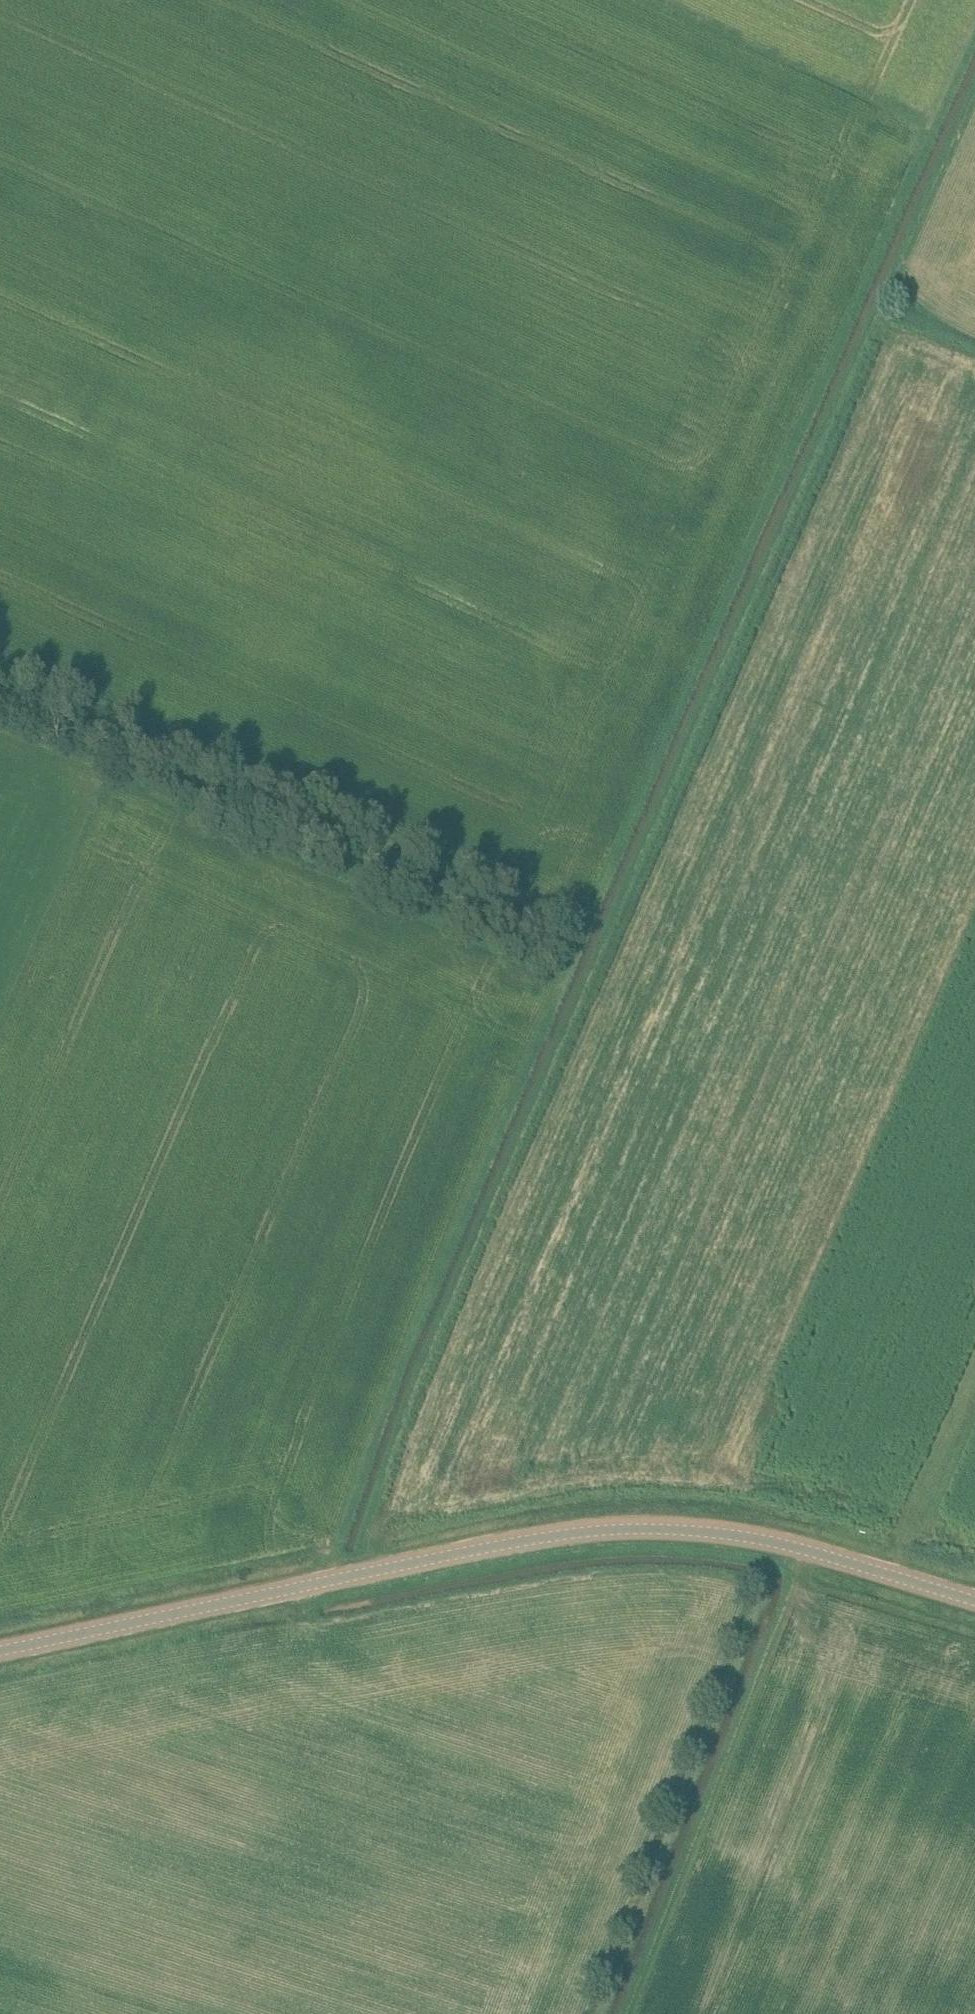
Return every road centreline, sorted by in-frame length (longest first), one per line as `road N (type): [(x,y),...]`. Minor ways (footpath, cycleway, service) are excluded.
road 1 (tertiary): [(974,1609),(794,1552),(692,1534),(570,1534),(0,1651)]

